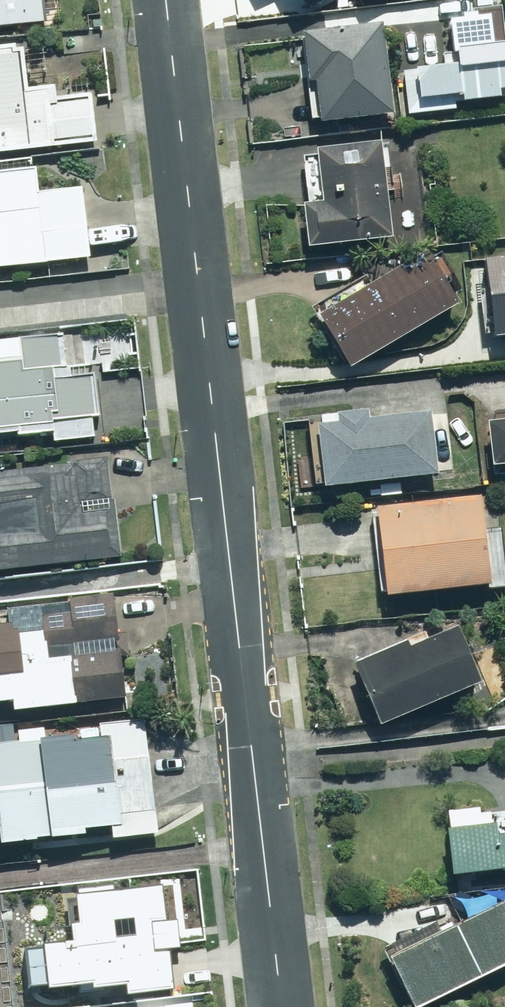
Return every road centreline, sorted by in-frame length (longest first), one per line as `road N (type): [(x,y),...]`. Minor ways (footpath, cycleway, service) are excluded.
road 1 (residential): [(168,0),(281,1006)]

